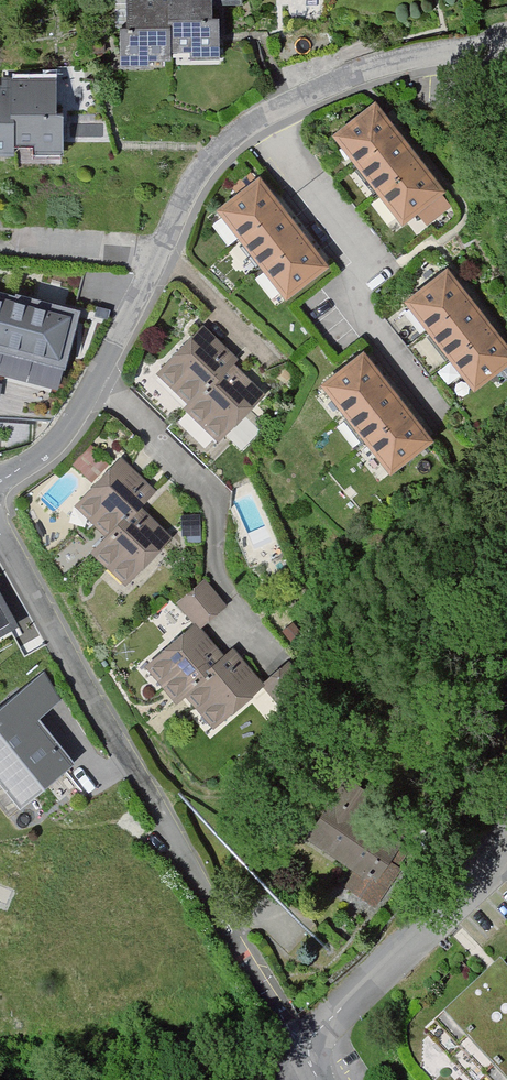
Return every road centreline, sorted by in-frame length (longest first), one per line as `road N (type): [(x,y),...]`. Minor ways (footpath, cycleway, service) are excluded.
road 1 (residential): [(506,46),(418,56),(256,118),(198,171),(161,256),(60,437),(0,481)]
road 2 (residential): [(0,549),(309,1051)]
road 3 (residential): [(309,1051),(431,929),(506,827)]

